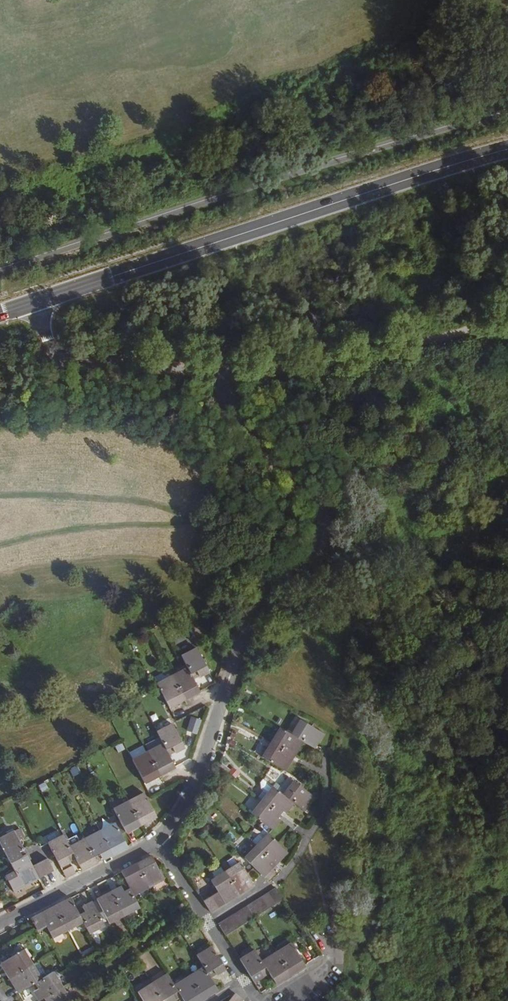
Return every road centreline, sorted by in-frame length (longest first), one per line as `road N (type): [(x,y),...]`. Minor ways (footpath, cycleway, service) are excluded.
road 1 (unclassified): [(241,641),(260,596),(318,548),(322,514),(255,448),(213,378),(65,359),(35,303)]
road 2 (primary): [(35,303),(507,150)]
road 3 (track): [(507,322),(400,353),(213,378)]
road 4 (residential): [(157,840),(191,794),(241,641)]
road 5 (residential): [(0,924),(157,840)]

